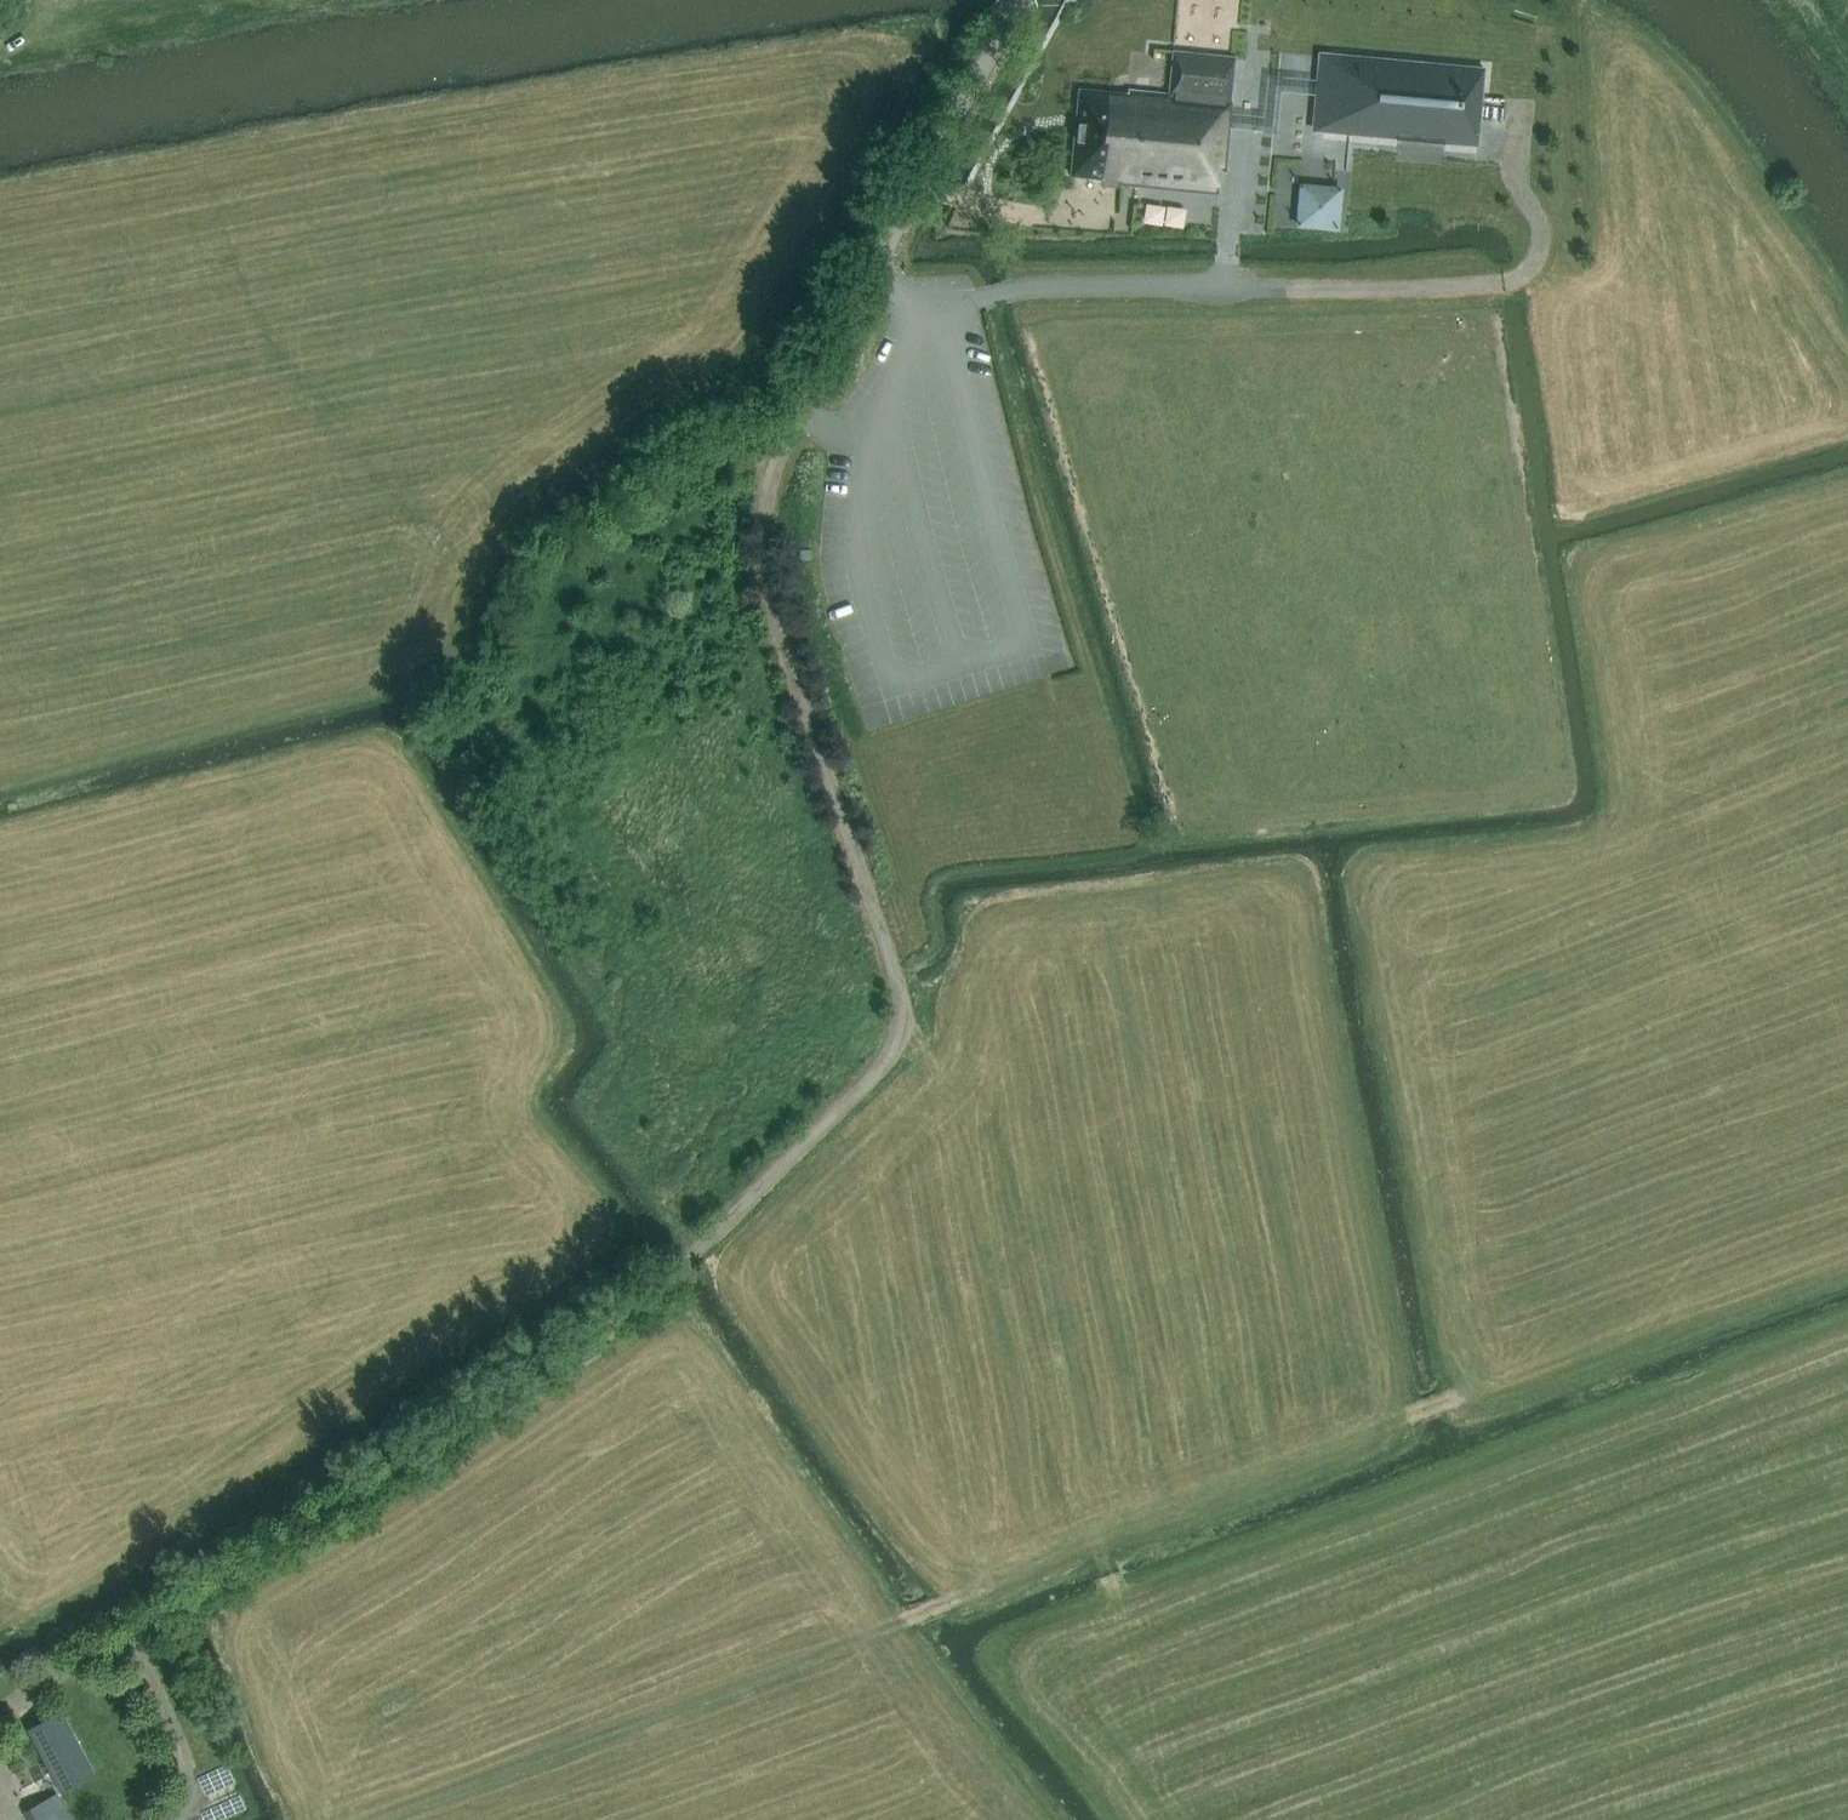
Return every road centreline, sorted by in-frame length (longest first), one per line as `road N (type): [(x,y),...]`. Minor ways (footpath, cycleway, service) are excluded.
road 1 (unclassified): [(1016,0),(801,409)]

